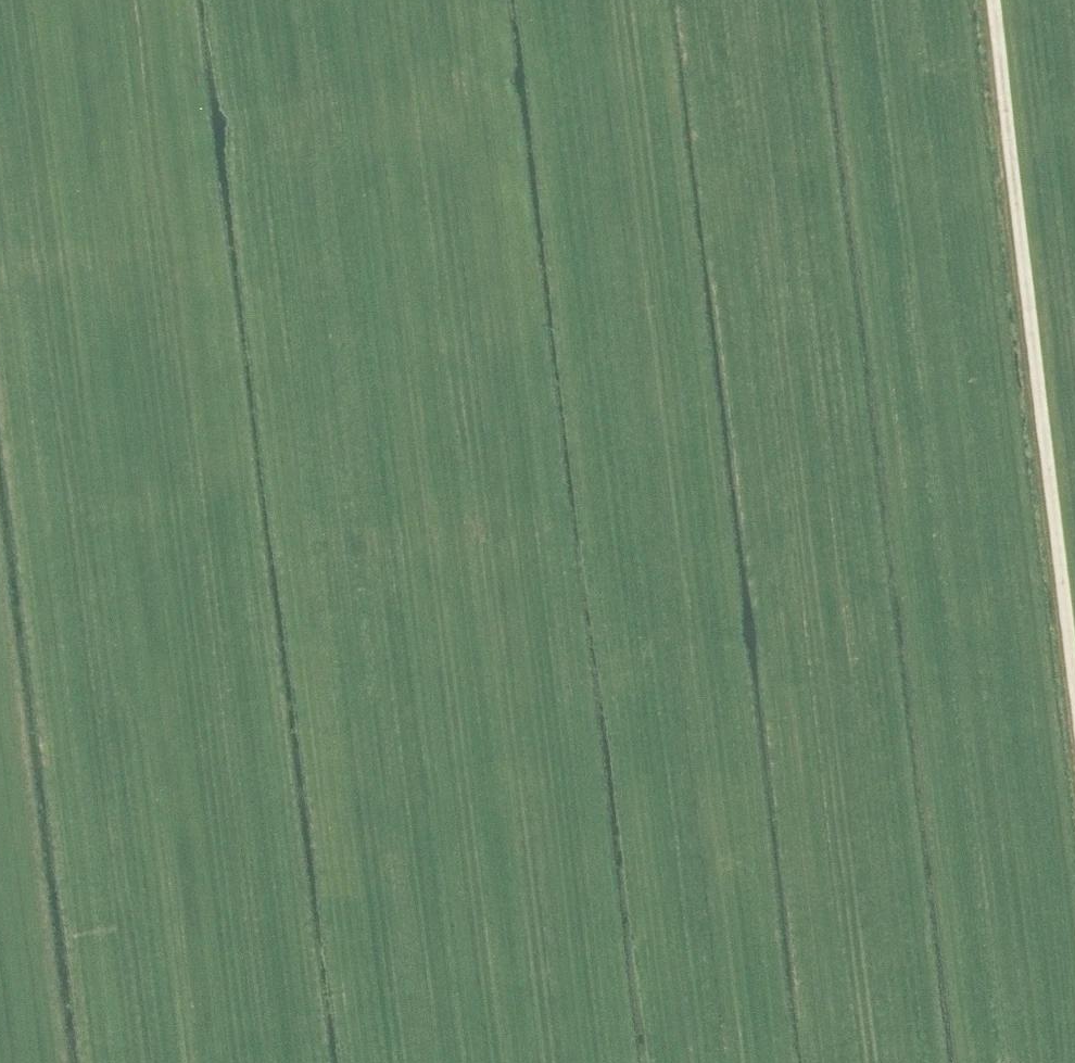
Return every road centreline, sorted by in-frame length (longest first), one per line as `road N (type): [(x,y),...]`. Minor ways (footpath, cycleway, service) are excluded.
road 1 (track): [(1074,685),(993,0)]

